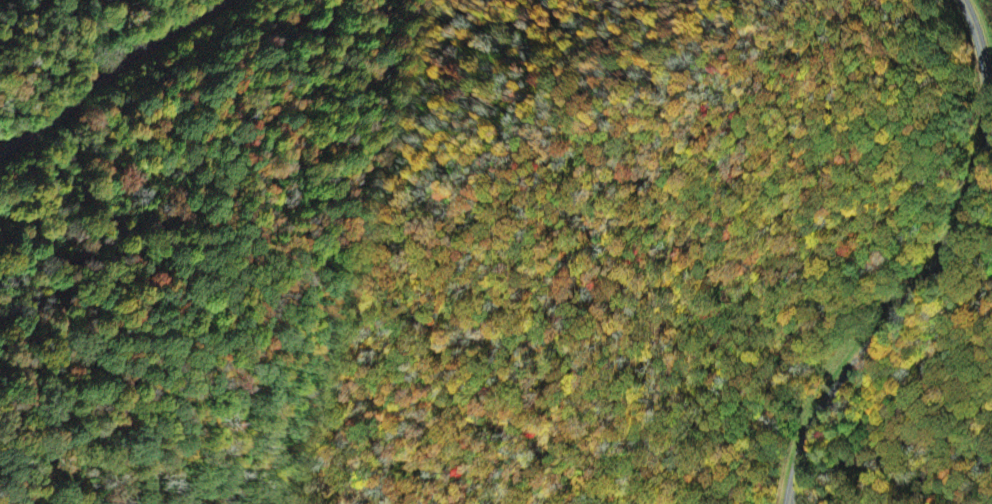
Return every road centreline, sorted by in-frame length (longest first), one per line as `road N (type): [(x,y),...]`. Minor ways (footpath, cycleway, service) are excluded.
road 1 (secondary): [(786,503),(817,419),(937,264),(976,185),(986,78),(963,0)]
road 2 (secondary): [(231,0),(134,58),(0,159)]

